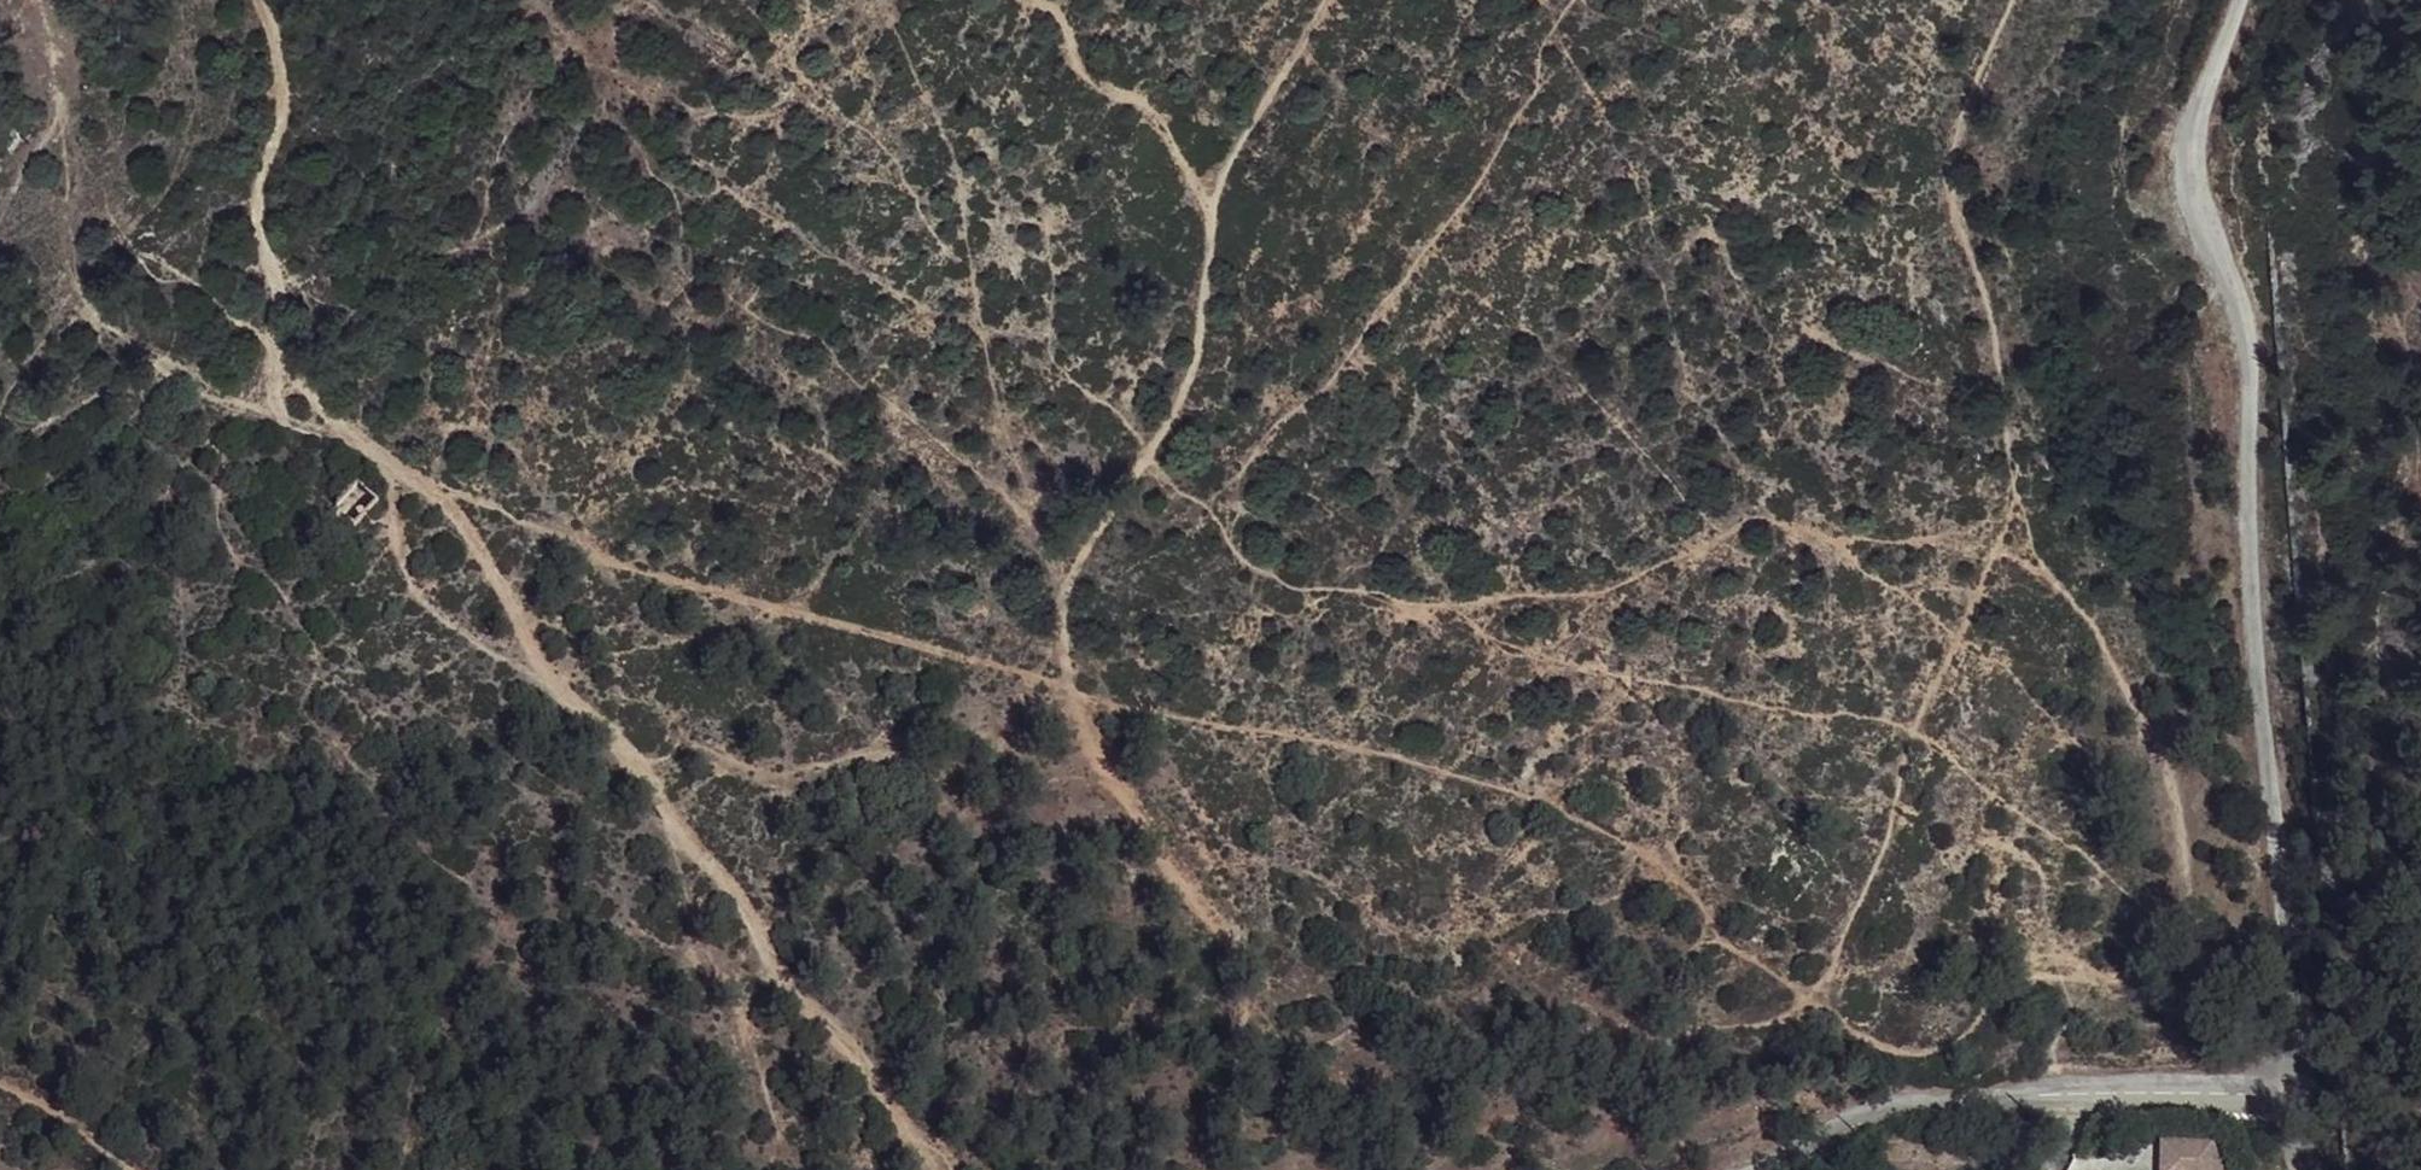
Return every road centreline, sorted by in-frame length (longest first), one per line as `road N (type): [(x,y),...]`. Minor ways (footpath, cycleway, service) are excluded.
road 1 (residential): [(2287,1097),(2295,906),(2277,736),(2247,566),(2225,281),(2191,204),(2181,141),(2233,0)]
road 2 (tertiary): [(1771,1169),(1849,1110),(2079,1094)]
road 3 (tertiary): [(2079,1094),(2287,1097)]

